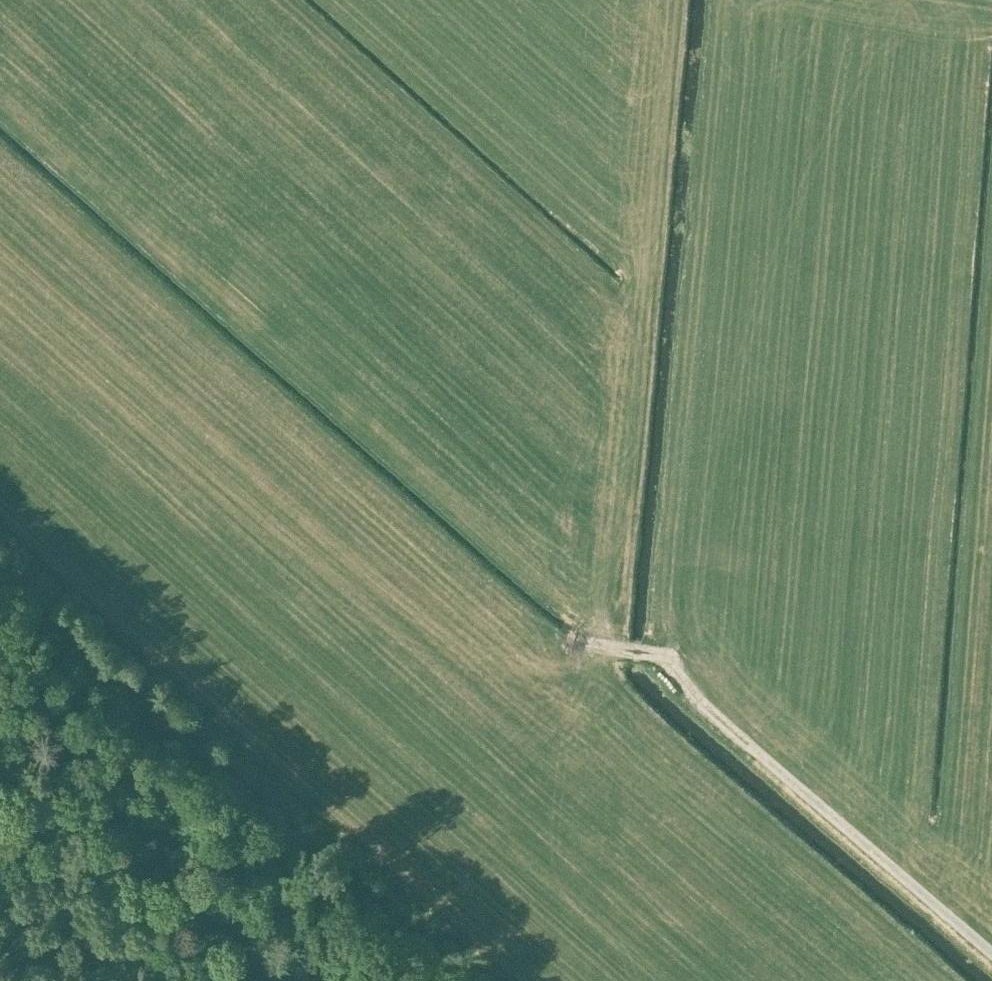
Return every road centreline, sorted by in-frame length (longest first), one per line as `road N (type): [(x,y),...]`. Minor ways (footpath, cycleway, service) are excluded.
road 1 (track): [(0,574),(462,980)]

